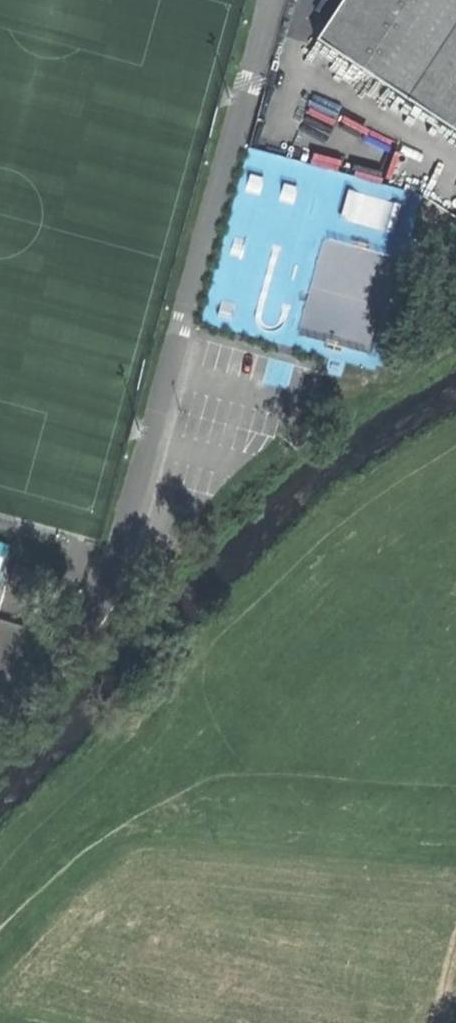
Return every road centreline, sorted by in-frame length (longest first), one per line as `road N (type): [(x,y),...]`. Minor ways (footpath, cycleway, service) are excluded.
road 1 (unclassified): [(271,0),(128,524)]

